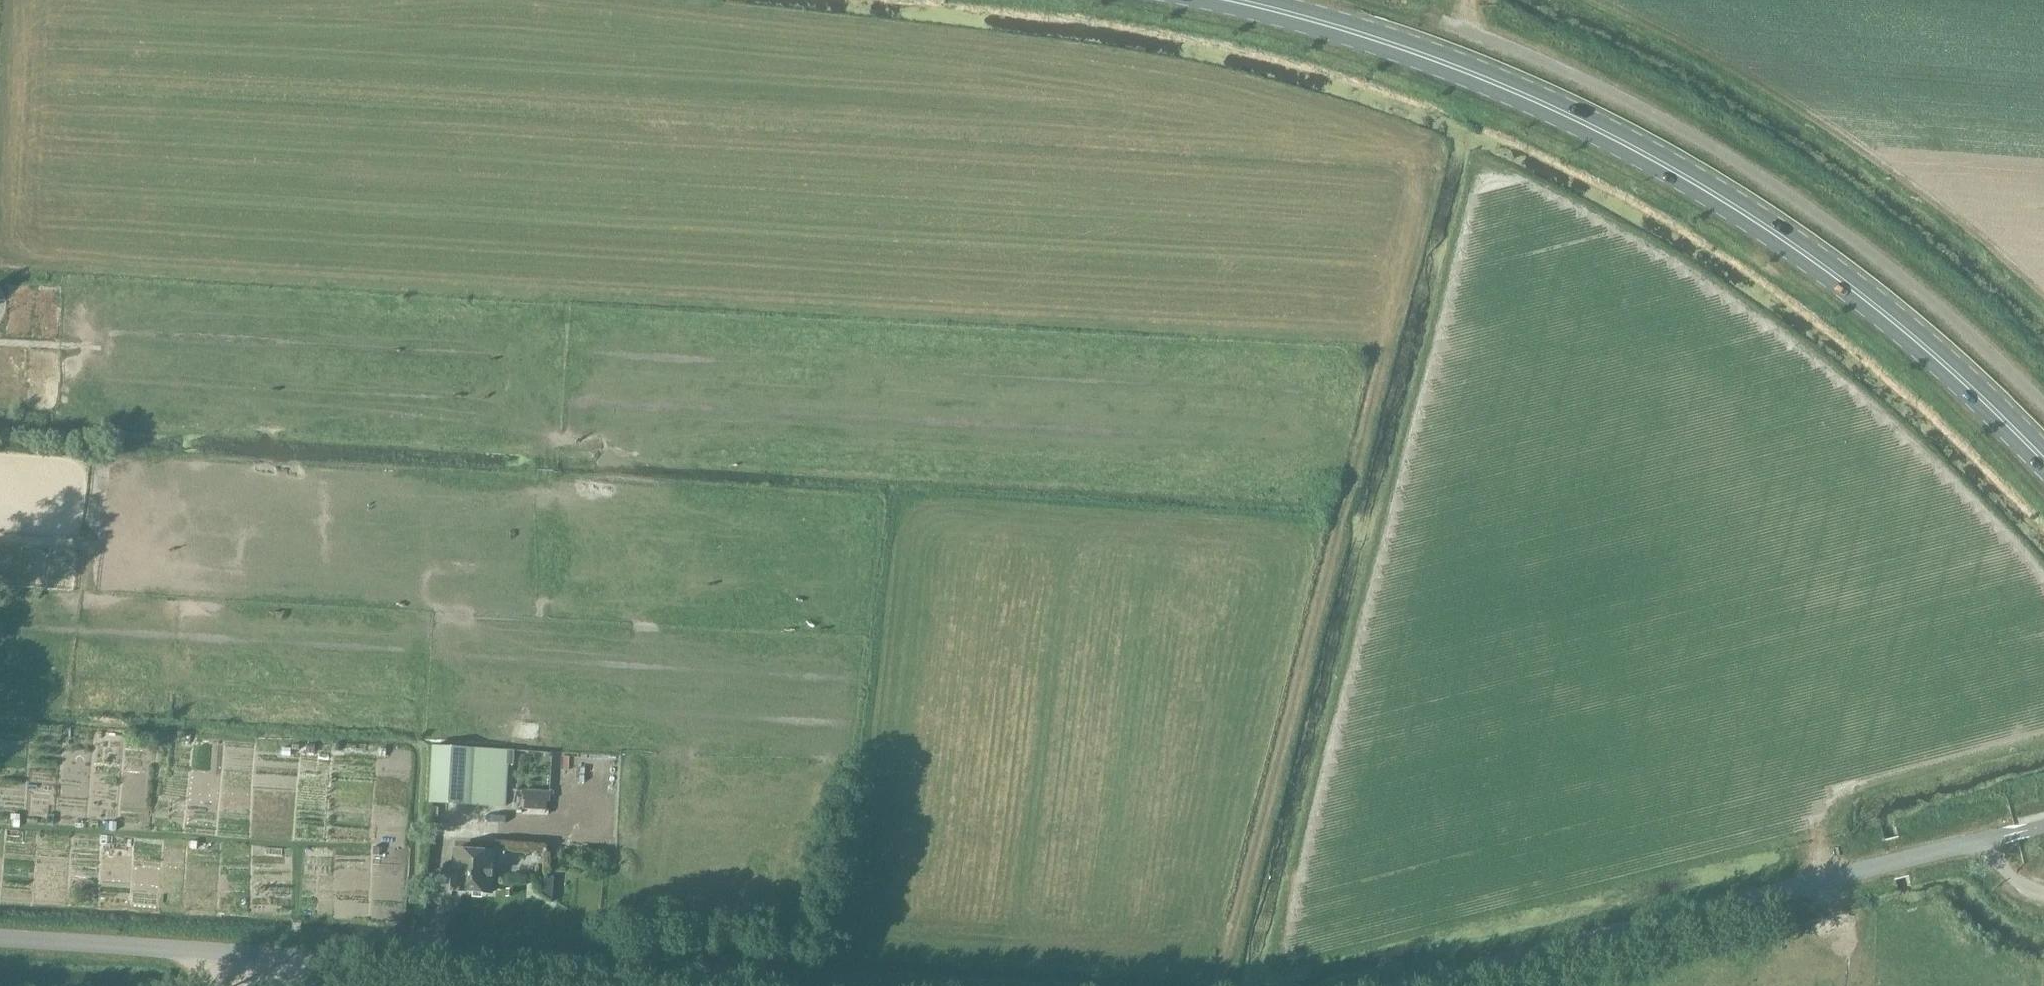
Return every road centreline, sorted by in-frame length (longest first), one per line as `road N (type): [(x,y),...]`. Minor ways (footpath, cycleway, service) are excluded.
road 1 (primary): [(1223,0),(1466,74),(1664,167),(1855,289),(2043,459)]
road 2 (unclassified): [(0,940),(746,985)]
road 3 (unclassified): [(1405,985),(1990,839)]

